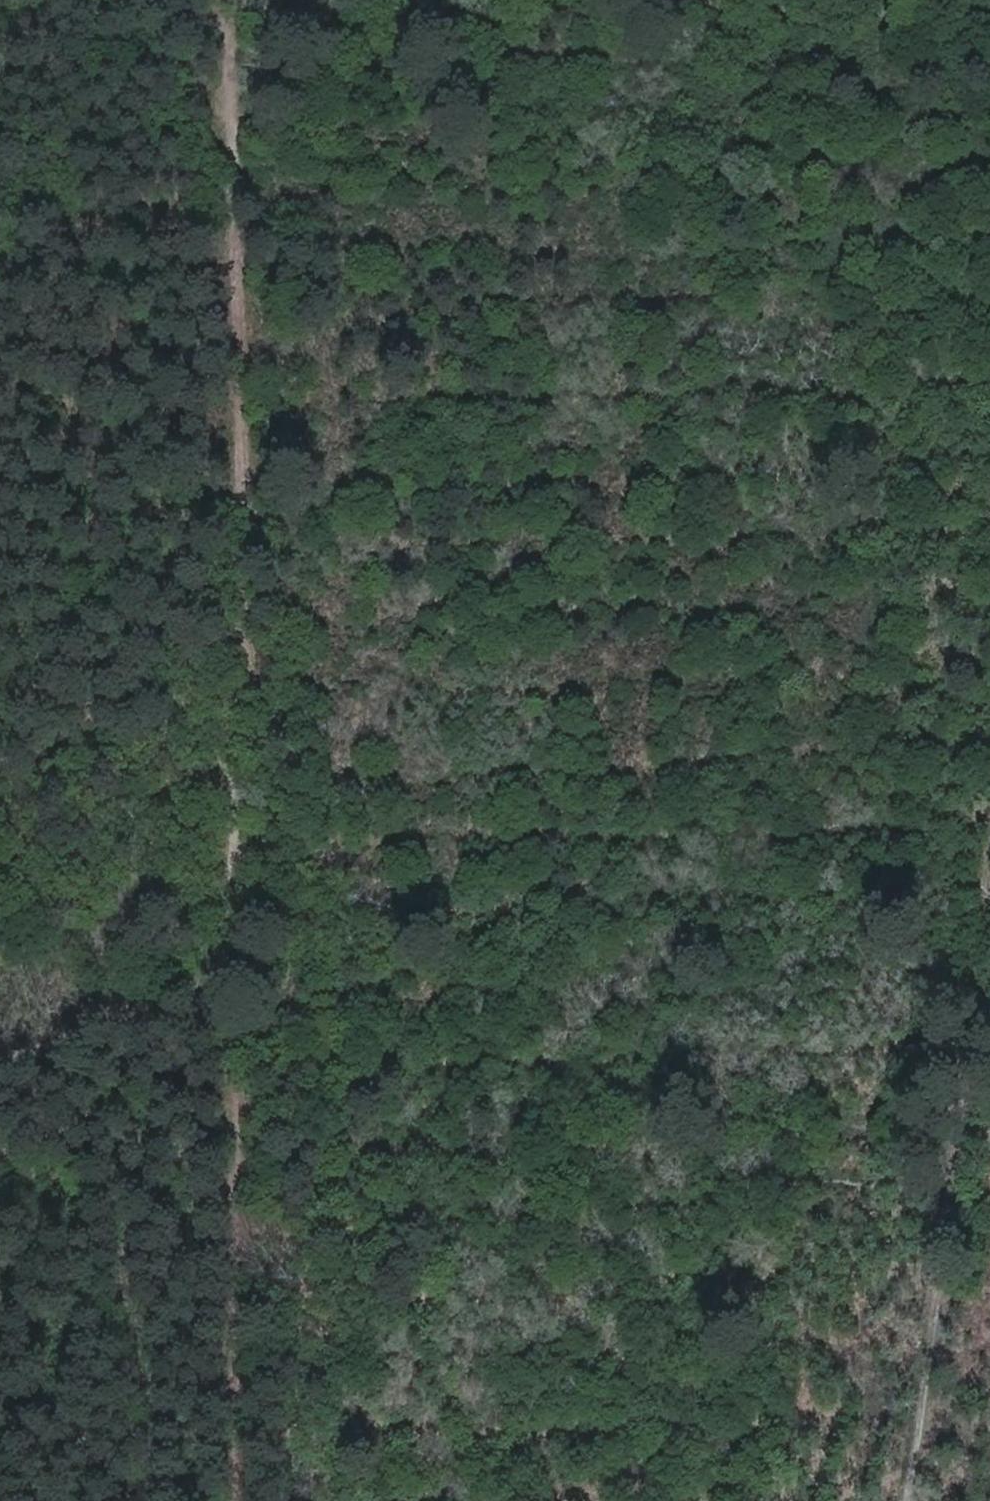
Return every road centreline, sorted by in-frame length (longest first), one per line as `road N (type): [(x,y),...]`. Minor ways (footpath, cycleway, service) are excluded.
road 1 (track): [(250,1500),(245,0)]
road 2 (track): [(989,930),(913,1500)]
road 3 (track): [(0,784),(247,684)]

